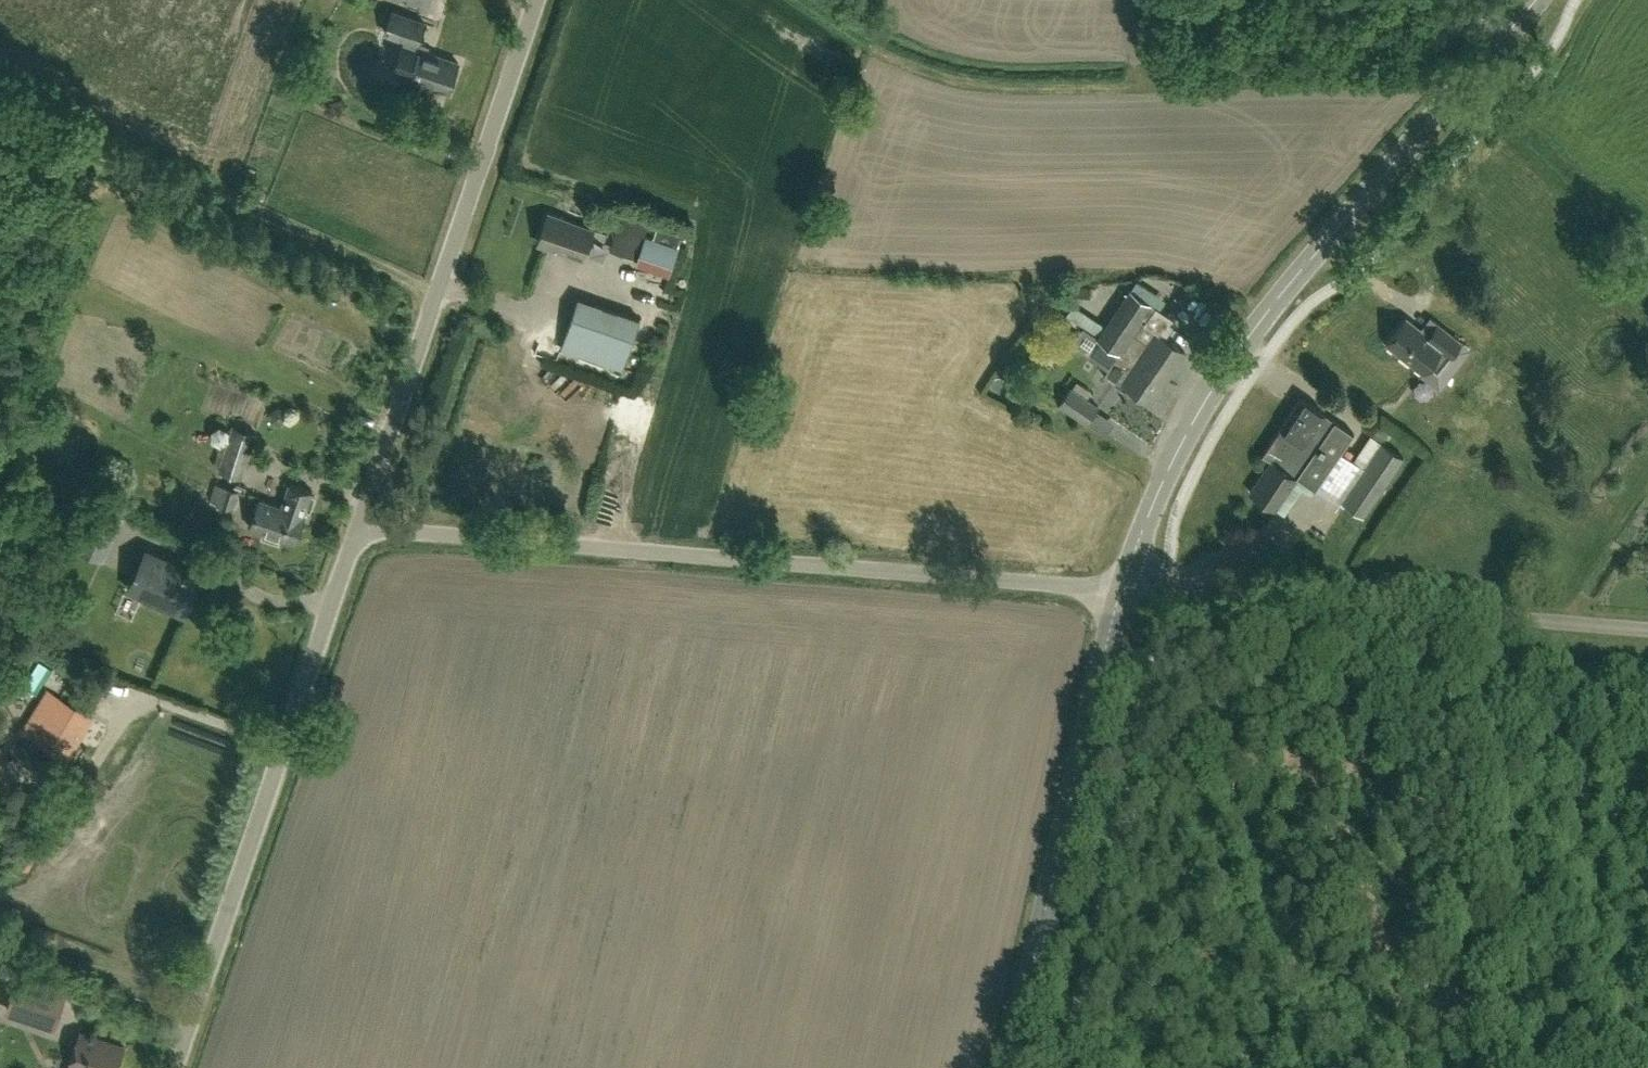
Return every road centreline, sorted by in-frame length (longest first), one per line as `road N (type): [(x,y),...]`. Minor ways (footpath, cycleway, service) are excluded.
road 1 (unclassified): [(1122,587),(359,528)]
road 2 (tertiary): [(1536,0),(1258,324),(1170,468),(1122,587)]
road 3 (unclassified): [(175,1067),(359,528)]
road 4 (unclassified): [(359,528),(537,0)]
road 5 (unclassified): [(1647,629),(1122,587)]
road 6 (tertiary): [(1122,587),(1009,1067)]
road 7 (track): [(438,292),(143,168),(0,135)]
road 8 (track): [(1554,621),(1564,667),(1574,676),(1647,683)]

